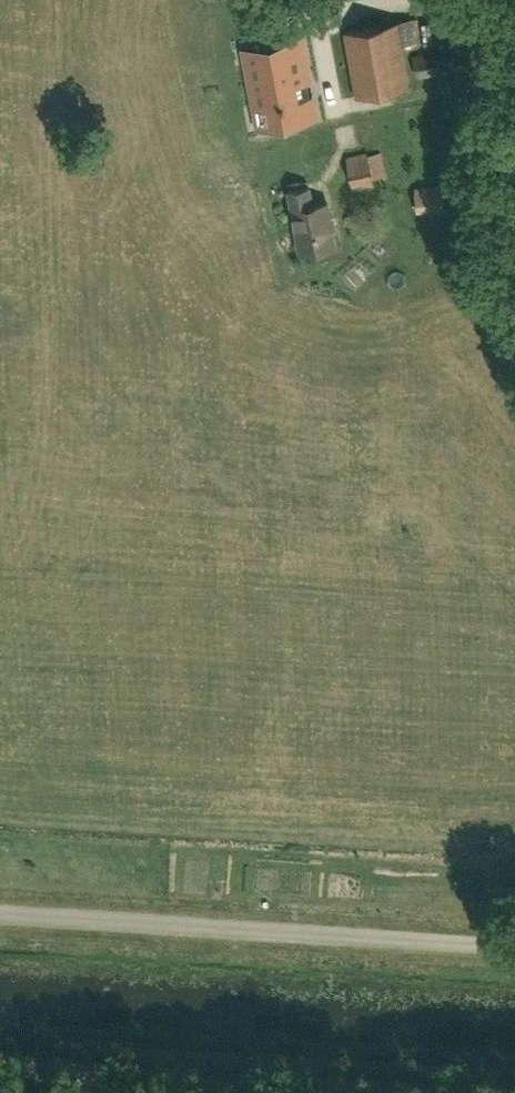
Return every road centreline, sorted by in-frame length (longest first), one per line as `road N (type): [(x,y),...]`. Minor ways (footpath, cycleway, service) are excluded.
road 1 (unclassified): [(514,945),(0,913)]
road 2 (unclassified): [(429,1092),(0,1070)]
road 3 (track): [(485,0),(486,263),(514,321)]
road 4 (track): [(346,122),(327,17),(396,0)]

